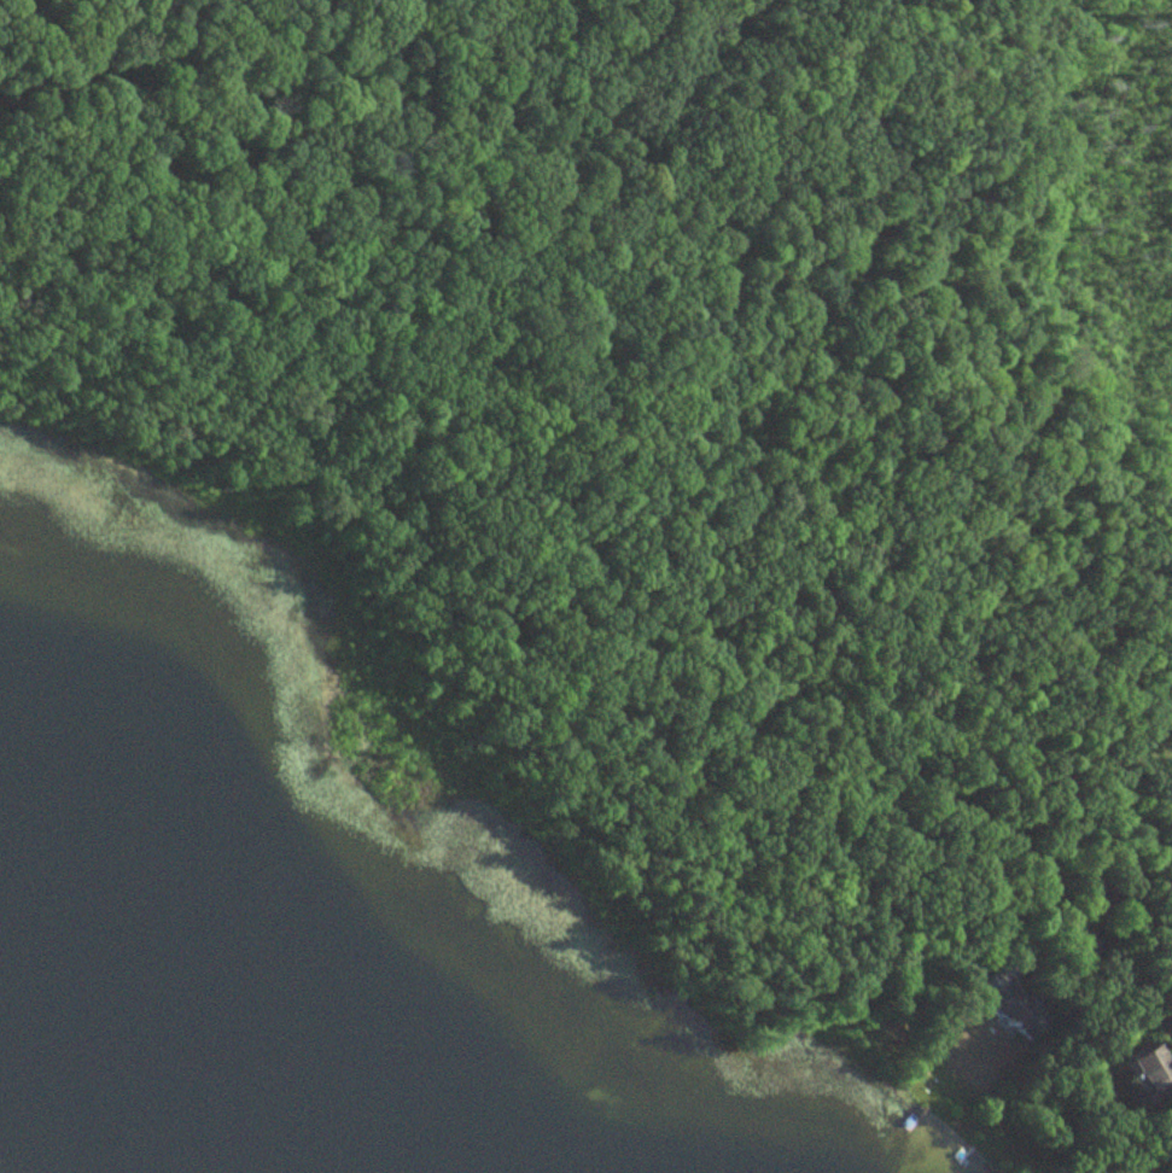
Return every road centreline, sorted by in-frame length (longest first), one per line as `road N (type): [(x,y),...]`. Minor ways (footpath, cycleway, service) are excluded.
road 1 (residential): [(1171,951),(1095,879),(970,815)]

